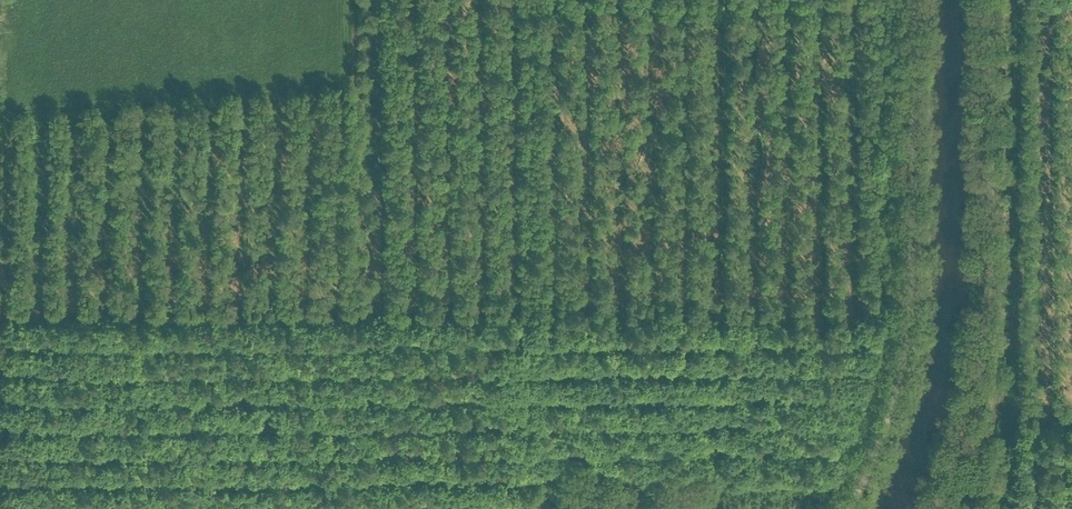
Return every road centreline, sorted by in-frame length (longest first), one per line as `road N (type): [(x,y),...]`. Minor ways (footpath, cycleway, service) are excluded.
road 1 (track): [(912,0),(909,309),(889,411),(849,508)]
road 2 (unclassified): [(938,508),(976,398),(989,301),(990,0)]
road 3 (track): [(3,320),(0,496)]

